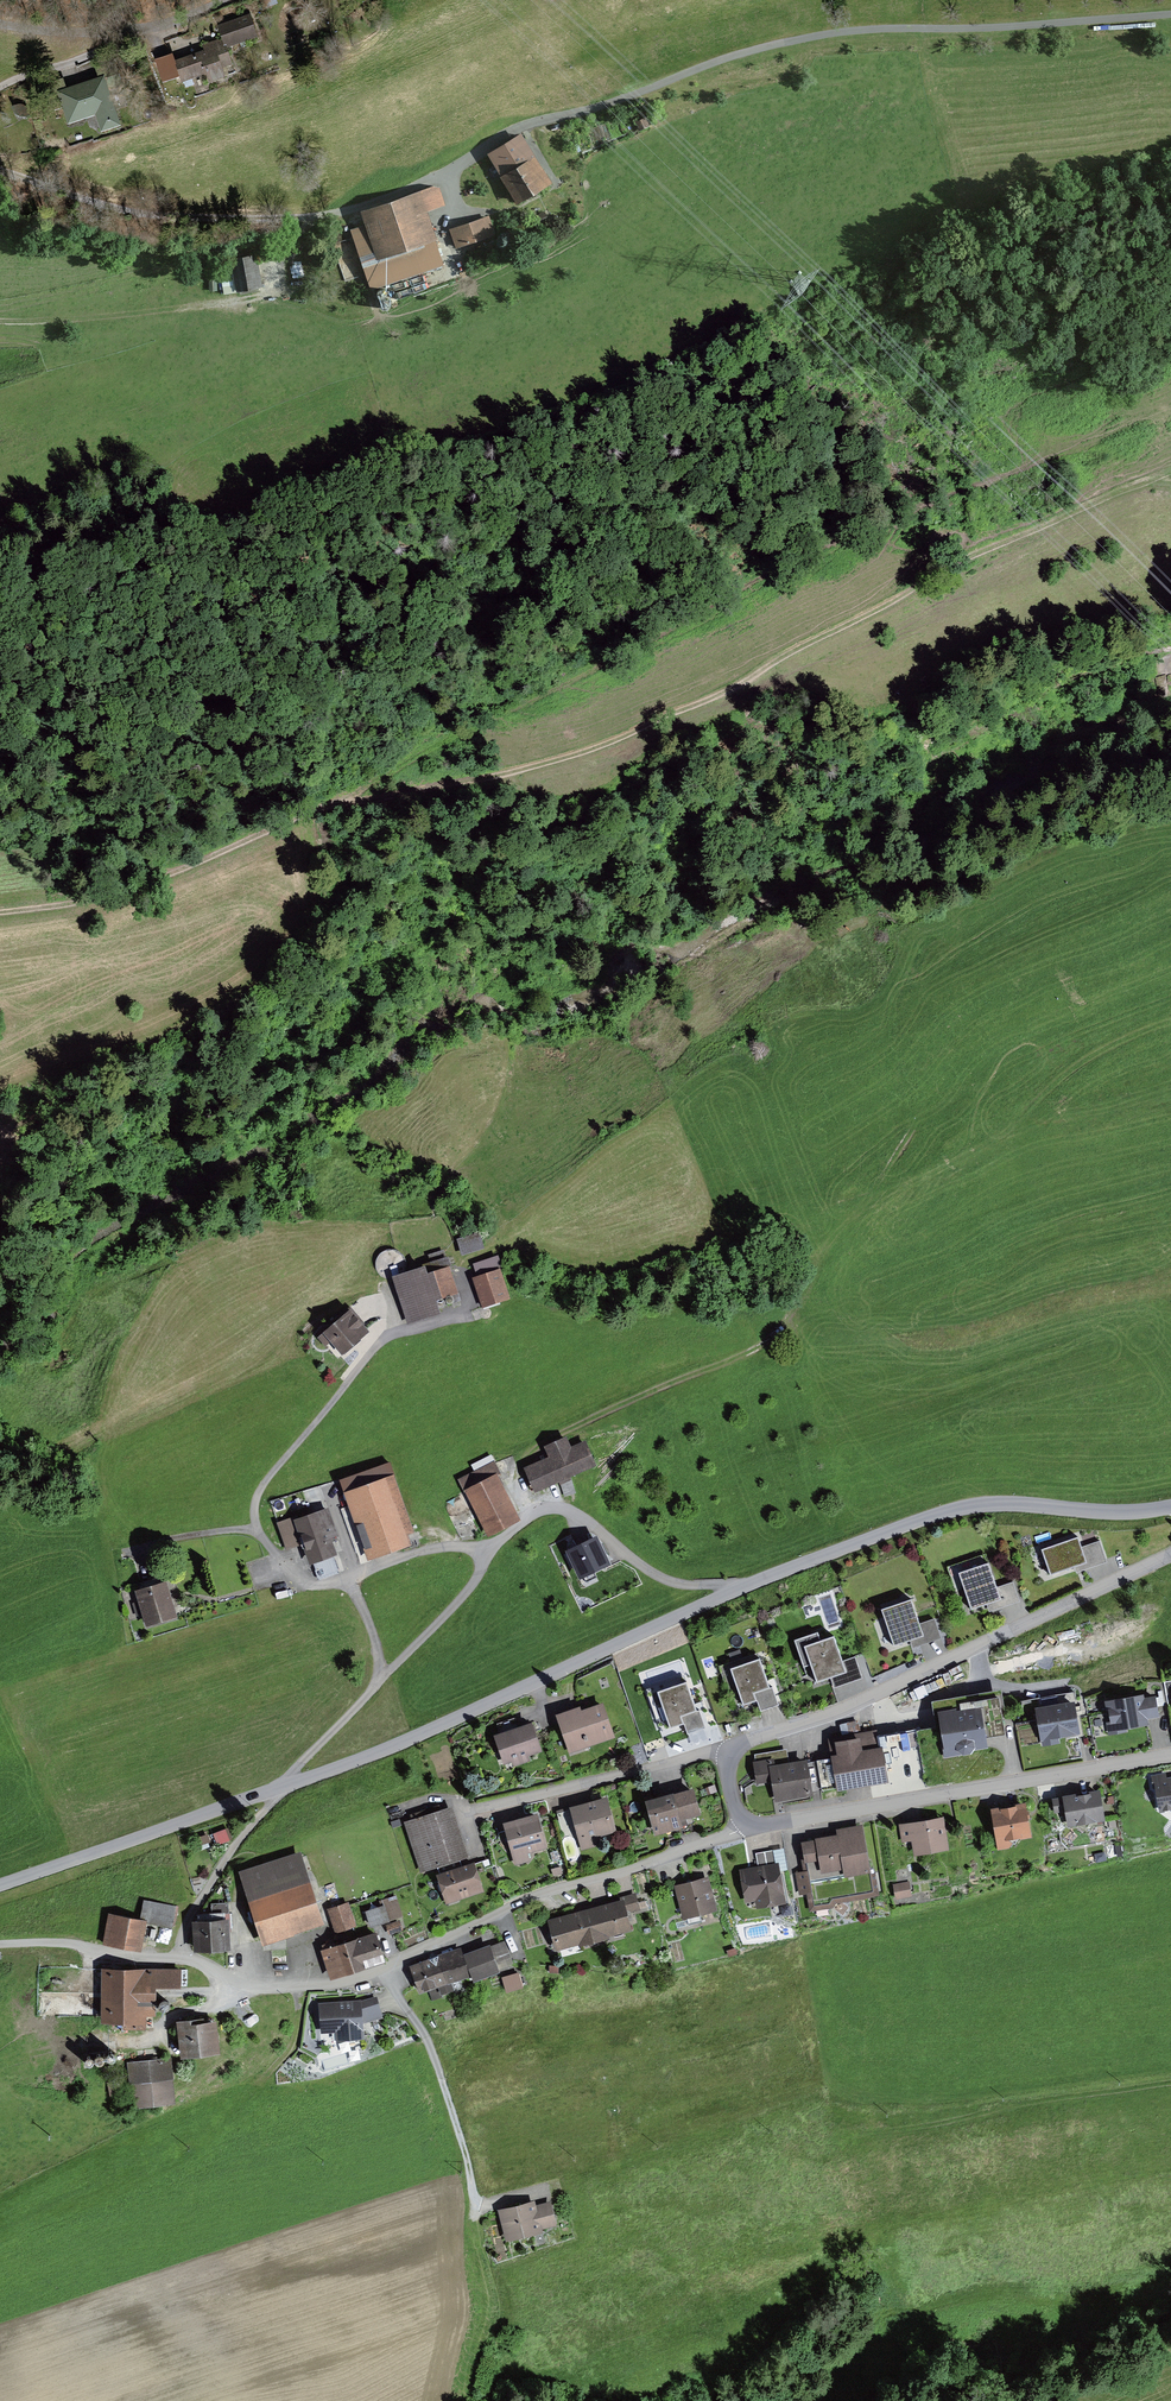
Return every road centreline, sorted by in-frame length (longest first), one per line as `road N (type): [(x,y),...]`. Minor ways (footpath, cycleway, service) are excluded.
road 1 (track): [(0,913),(141,885),(321,807),(563,762),(1039,527),(1170,476)]
road 2 (tertiary): [(0,1884),(400,1745),(748,1584),(919,1521),(970,1505),(1170,1508)]
road 3 (track): [(0,170),(136,212),(325,214),(462,165),(525,126),(757,48),(859,30),(1170,14)]
road 4 (track): [(173,1960),(233,1846),(278,1789),(467,1589),(488,1548),(536,1515),(556,1510),(583,1522),(651,1574),(675,1583),(748,1584)]
road 5 (unclassified): [(762,1821),(531,1897),(386,1974),(342,1984),(276,1984),(193,1962),(61,1943),(0,1946)]
road 6 (track): [(349,802),(403,764),(850,532),(1025,469)]
road 7 (residential): [(762,1821),(744,1816),(733,1799),(725,1770),(732,1750),(1170,1555)]
road 8 (track): [(375,1684),(378,1658),(354,1597),(337,1583),(301,1585),(258,1534),(251,1509),(262,1483),(384,1337),(464,1318)]
road 9 (residential): [(1170,1752),(762,1821)]
road 10 (track): [(1170,2084),(846,2136)]
road 11 (track): [(386,1974),(429,2042),(478,2218)]
road 12 (tertiary): [(0,27),(127,32),(223,0)]
road 13 (track): [(337,1583),(426,1551),(488,1548)]
road 14 (track): [(127,32),(99,51),(0,87)]
road 15 (track): [(258,1534),(132,1549)]

